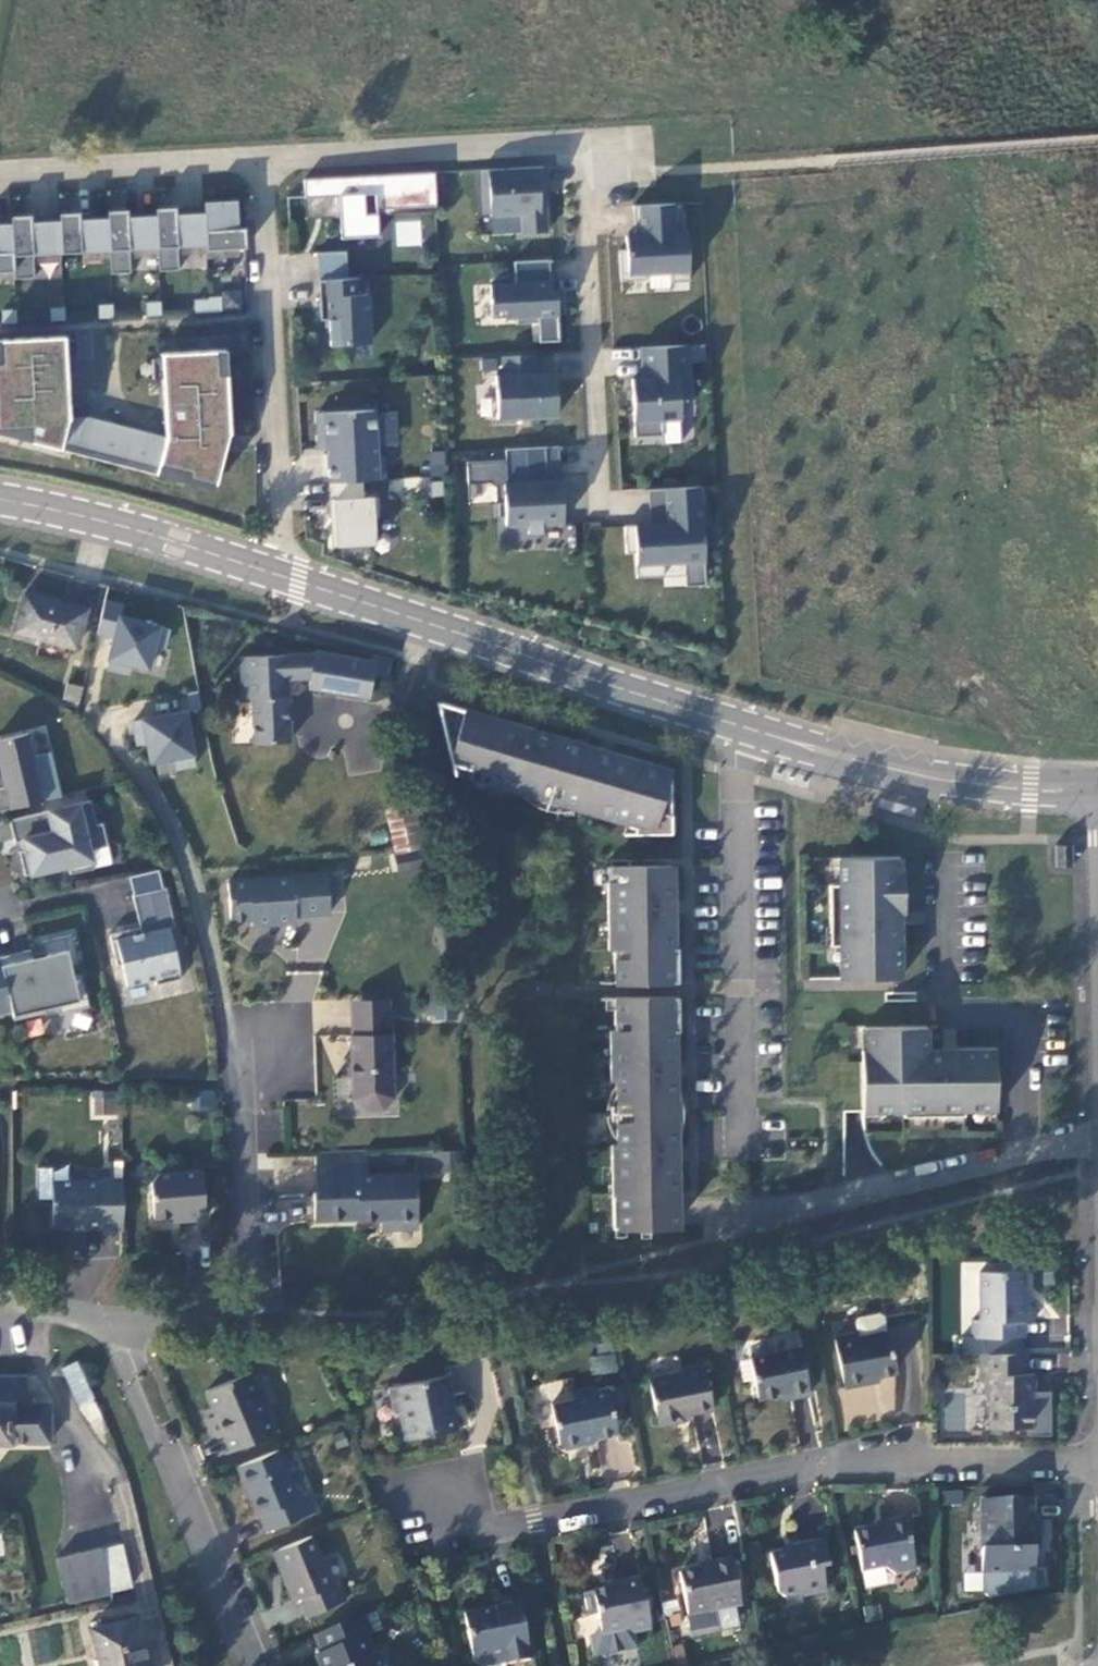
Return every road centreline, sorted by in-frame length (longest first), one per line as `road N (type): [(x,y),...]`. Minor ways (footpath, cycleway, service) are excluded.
road 1 (residential): [(1097,1454),(809,1469),(501,1525),(439,1506)]
road 2 (residential): [(0,1290),(92,1319),(251,1321),(240,1038)]
road 3 (tertiary): [(744,728),(284,576)]
road 4 (residential): [(265,162),(284,576)]
road 5 (residential): [(744,1129),(735,774),(744,728)]
road 6 (residential): [(265,162),(582,146),(618,173)]
road 7 (tertiary): [(1097,788),(1031,790),(931,777),(744,728)]
road 8 (residential): [(941,873),(943,1014),(1019,1014),(1019,1149)]
road 9 (tertiary): [(284,576),(0,500)]
road 10 (residential): [(0,172),(265,162)]
road 11 (residential): [(256,1665),(162,1443)]

